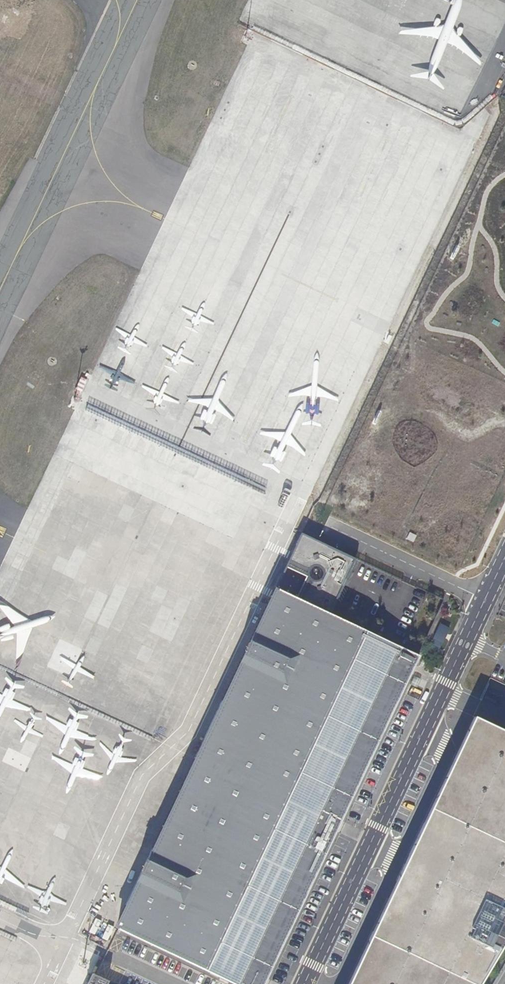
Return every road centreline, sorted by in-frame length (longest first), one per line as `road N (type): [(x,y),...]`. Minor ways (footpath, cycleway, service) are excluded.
road 1 (unclassified): [(304,983),(486,597)]
road 2 (unclassified): [(325,524),(486,597)]

